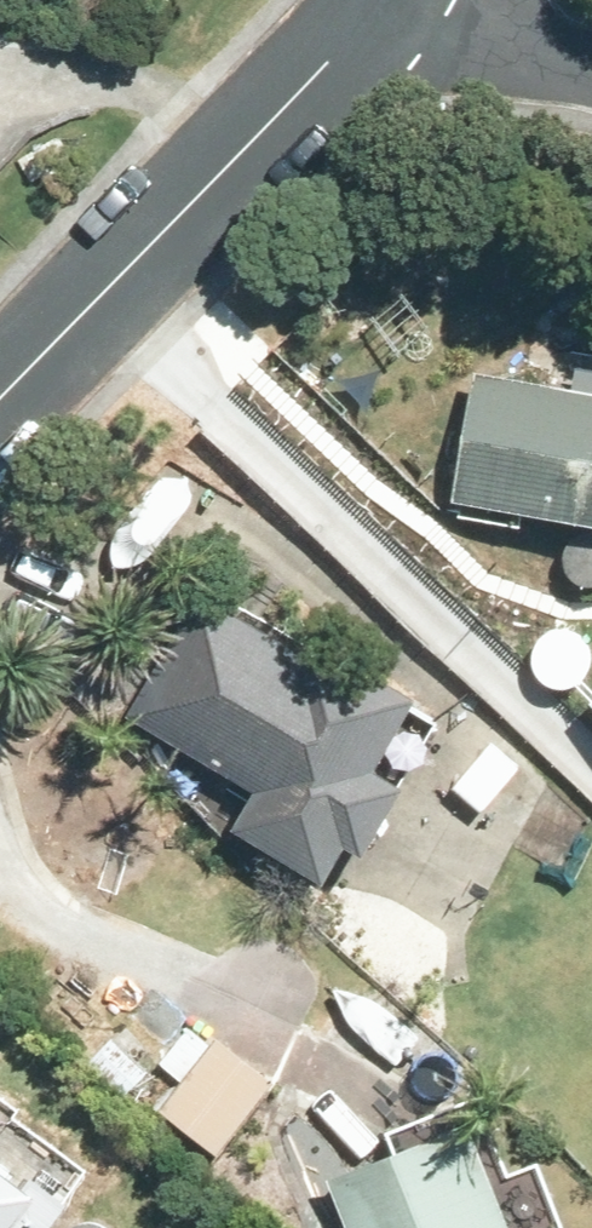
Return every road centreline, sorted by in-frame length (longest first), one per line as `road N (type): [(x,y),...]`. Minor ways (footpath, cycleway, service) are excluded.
road 1 (residential): [(372,18),(0,399)]
road 2 (residential): [(372,18),(591,67)]

